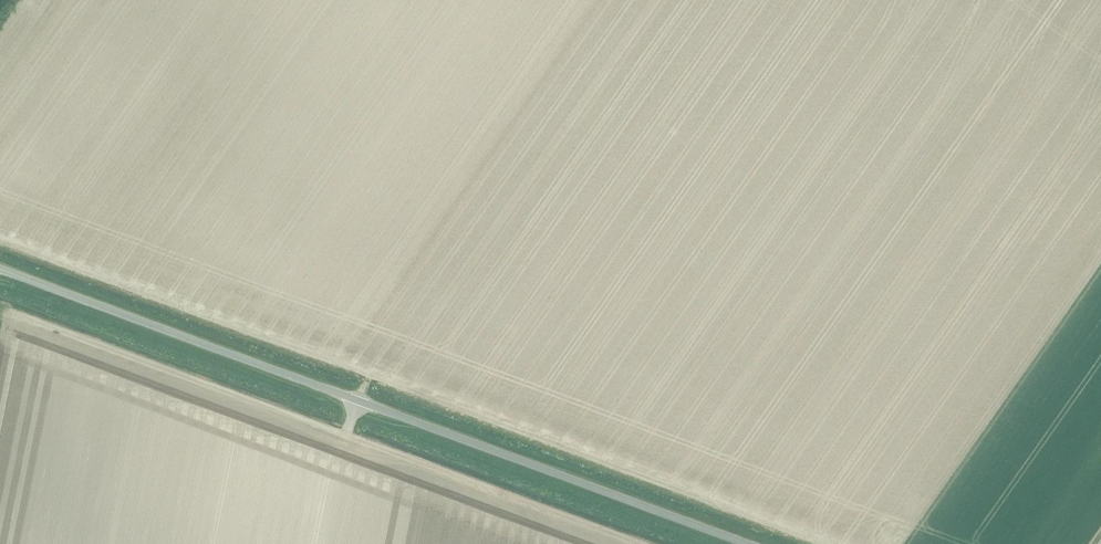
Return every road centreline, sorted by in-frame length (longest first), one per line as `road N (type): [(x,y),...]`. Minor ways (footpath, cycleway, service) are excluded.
road 1 (unclassified): [(733,543),(0,274)]

